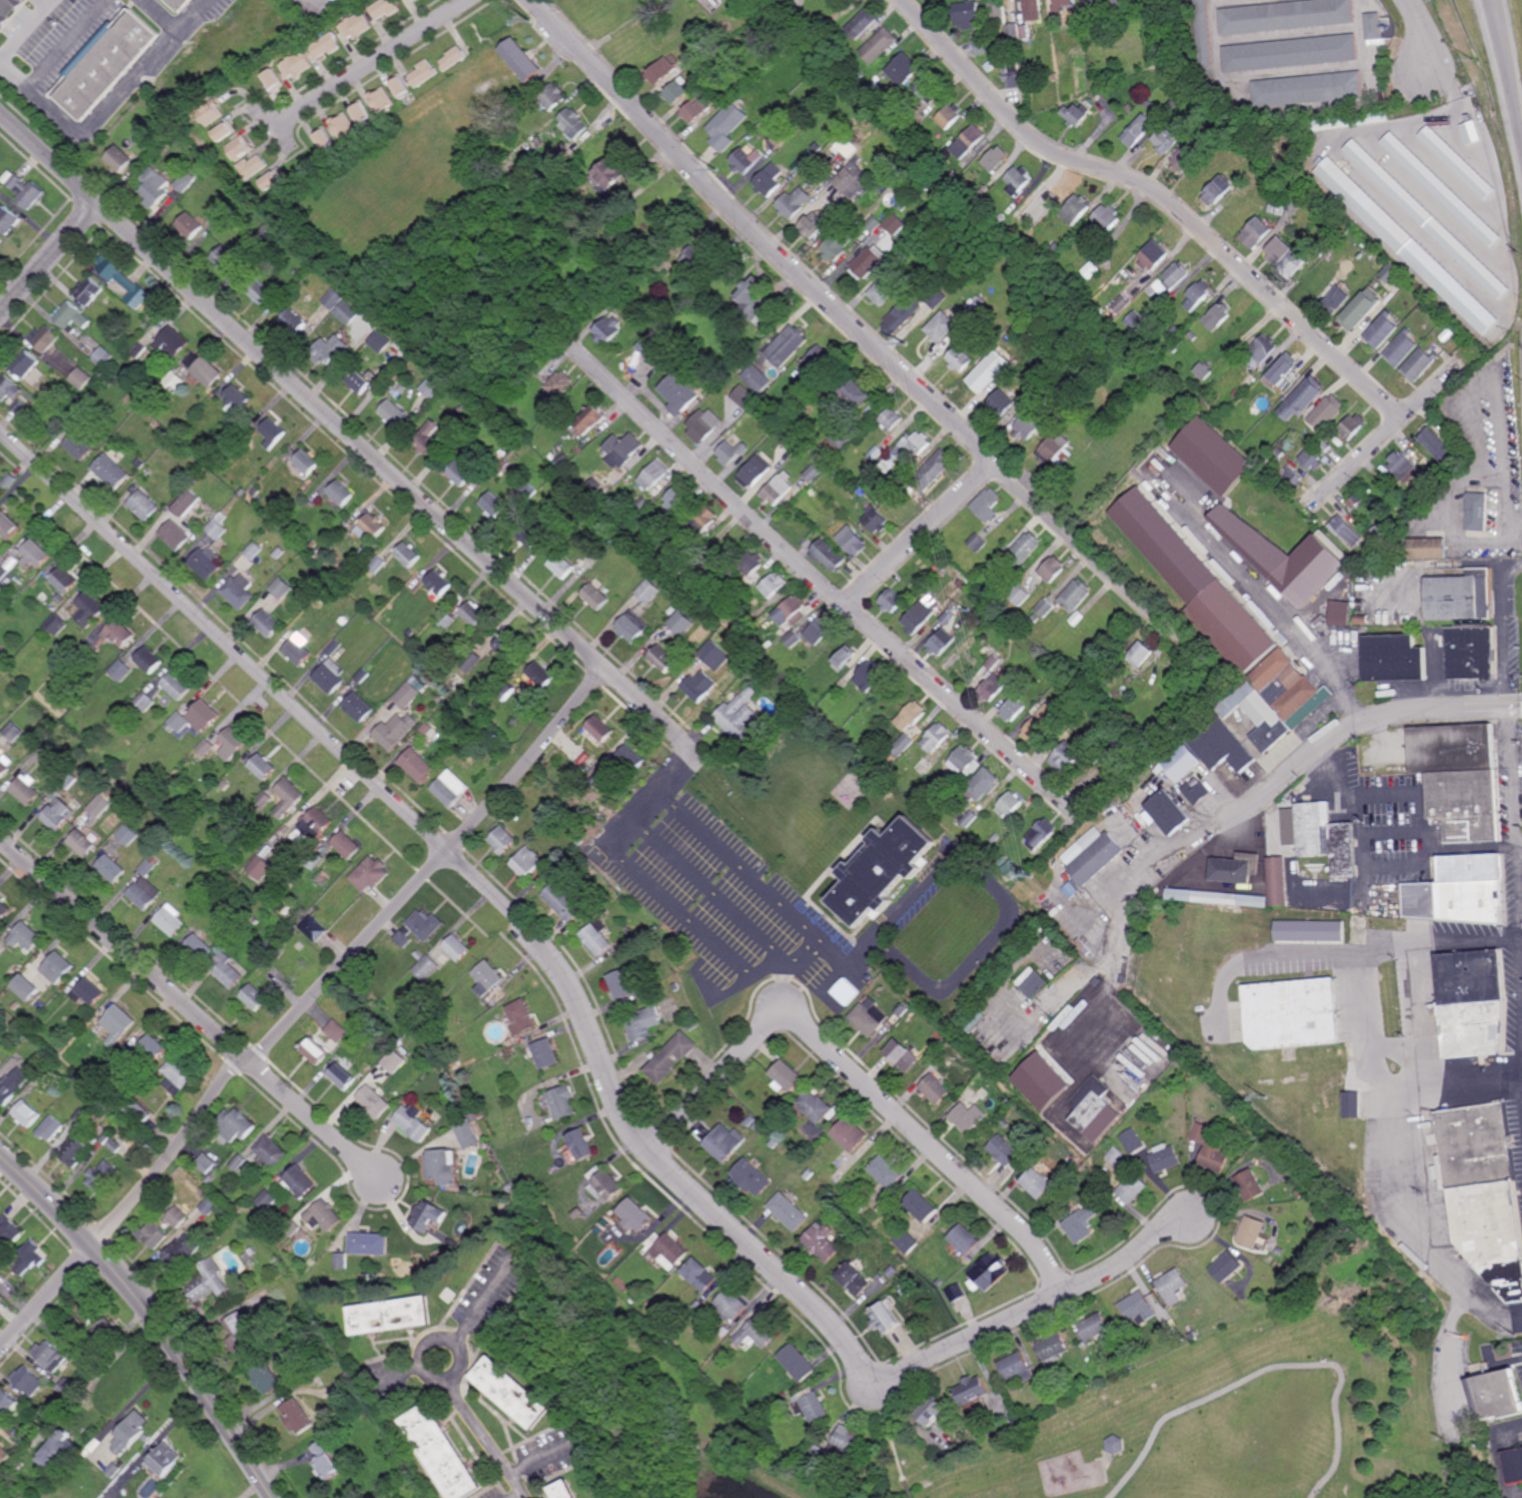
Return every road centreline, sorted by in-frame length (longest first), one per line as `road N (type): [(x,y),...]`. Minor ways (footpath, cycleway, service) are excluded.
road 1 (residential): [(0,431),(525,925),(568,978),(635,1137),(828,1319),(870,1385)]
road 2 (residential): [(0,113),(702,762)]
road 3 (residential): [(534,0),(1174,635)]
road 4 (residential): [(570,345),(1075,813)]
road 5 (residential): [(911,0),(1020,130),(1167,199),(1399,418)]
road 6 (residential): [(647,1151),(760,1029),(793,1020),(1023,1231),(1063,1293)]
road 7 (residential): [(251,1065),(606,668)]
road 8 (secondary): [(0,1156),(131,1289),(273,1497)]
road 9 (residential): [(0,1348),(151,1181),(239,1054)]
road 10 (residential): [(870,1385),(1094,1278),(1157,1231),(1189,1218)]
road 11 (residential): [(1220,832),(1317,749),(1366,720),(1409,709),(1521,707)]
road 12 (residential): [(239,1054),(0,837)]
road 13 (residential): [(468,0),(271,131)]
road 14 (residential): [(844,602),(998,465)]
road 15 (residential): [(1320,497),(1465,362)]
road 16 (residential): [(239,1054),(379,1179)]
road 17 (residential): [(0,316),(100,204)]

